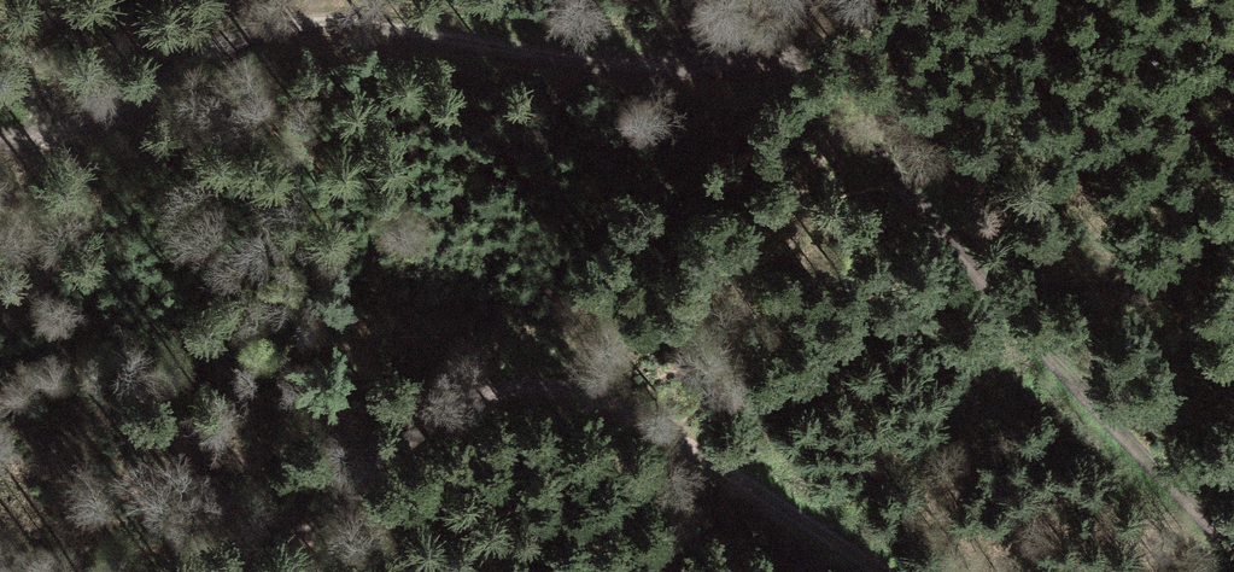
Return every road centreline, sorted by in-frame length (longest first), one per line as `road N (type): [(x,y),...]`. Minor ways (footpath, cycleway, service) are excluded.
road 1 (track): [(1233,558),(1084,411),(1009,288),(835,137),(782,55),(588,61),(310,14),(177,73),(69,133),(0,138)]
road 2 (track): [(257,571),(341,492),(449,408),(530,376),(617,391),(891,571)]

